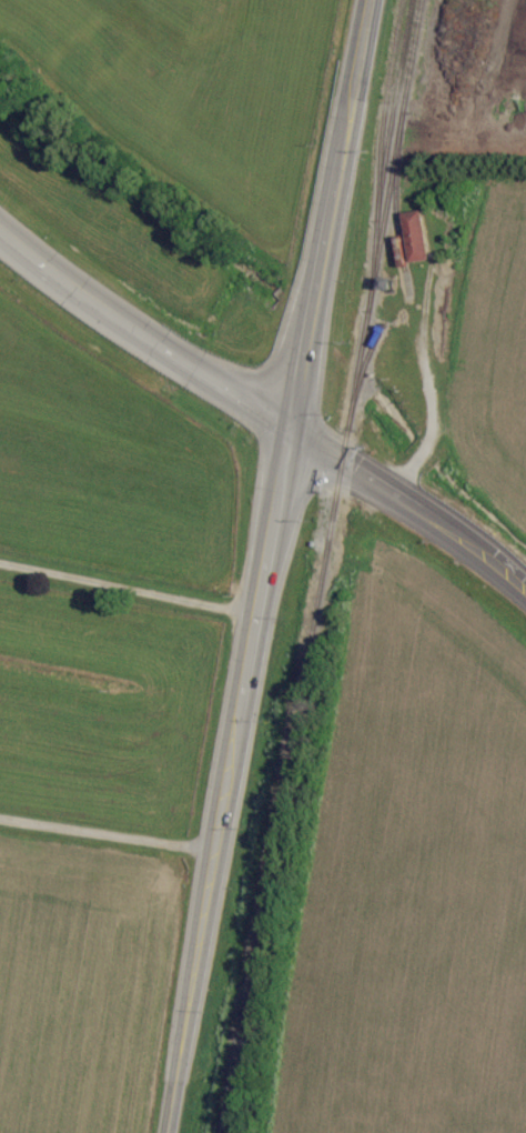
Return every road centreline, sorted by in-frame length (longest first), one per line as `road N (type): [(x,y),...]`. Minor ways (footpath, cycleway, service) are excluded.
road 1 (secondary): [(370,0),(163,1132)]
road 2 (tertiary): [(291,428),(127,327),(0,231)]
road 3 (tertiary): [(291,428),(525,593)]
road 4 (residential): [(0,817),(213,851)]

